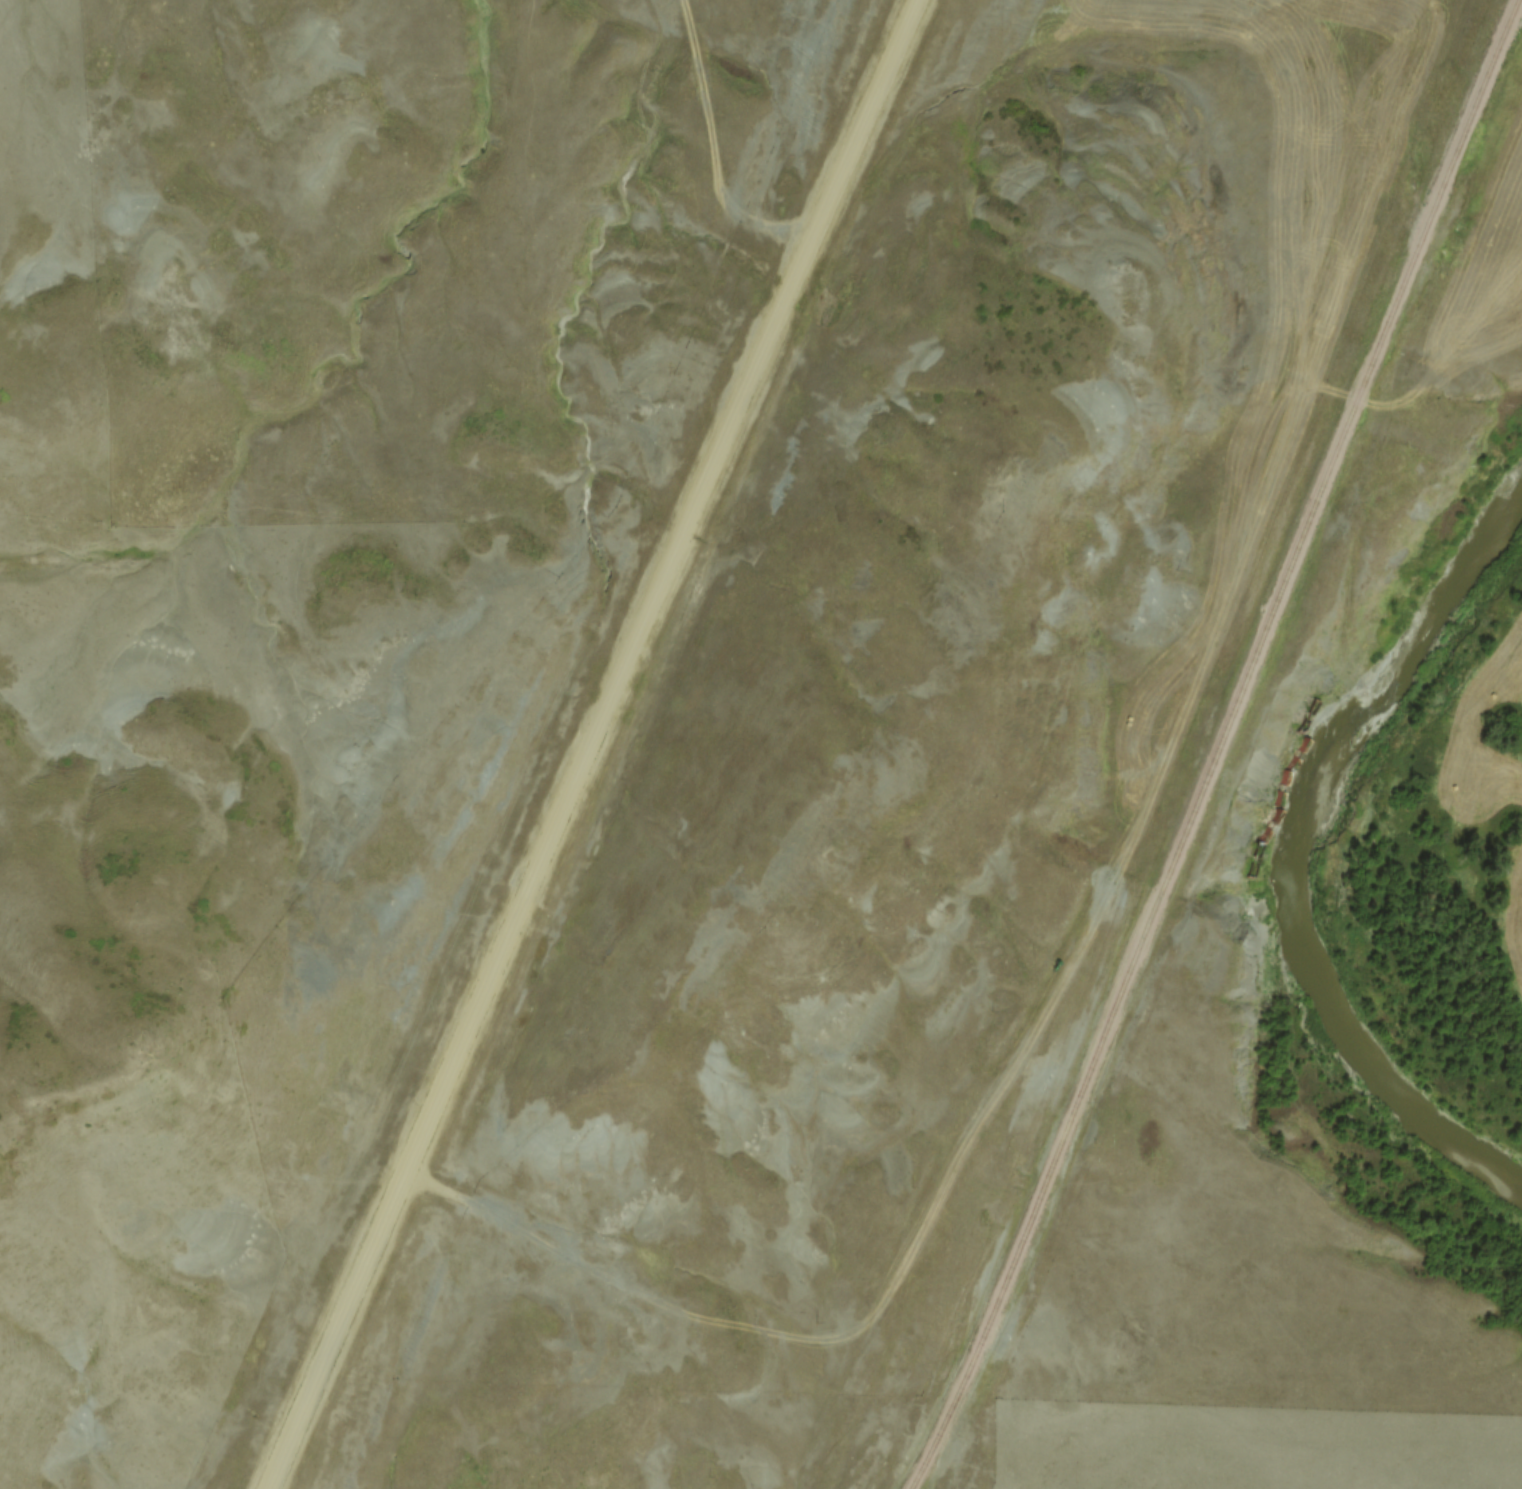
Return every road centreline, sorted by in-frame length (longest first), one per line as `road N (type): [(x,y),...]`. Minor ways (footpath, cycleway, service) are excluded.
road 1 (residential): [(911,0),(262,1488)]

